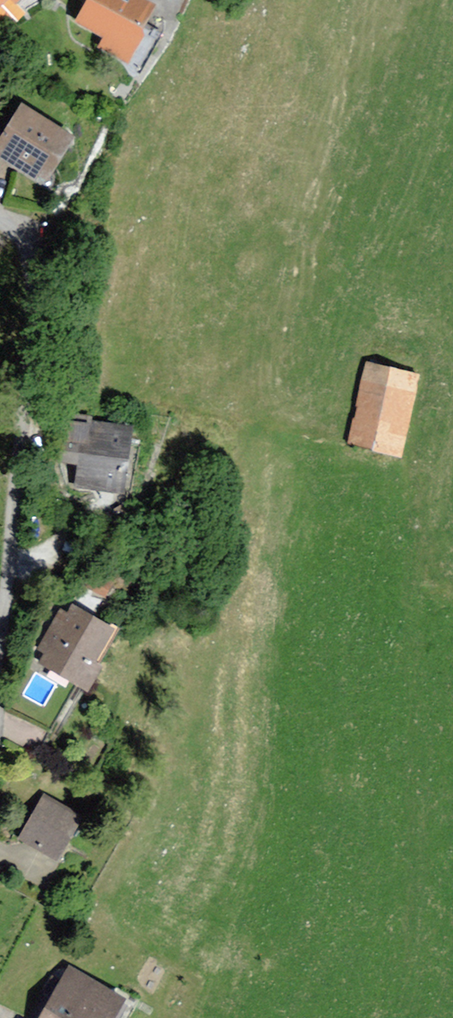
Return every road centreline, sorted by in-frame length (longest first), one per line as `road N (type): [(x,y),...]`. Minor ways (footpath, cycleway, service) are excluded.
road 1 (residential): [(0,645),(32,277),(20,233),(0,216)]

